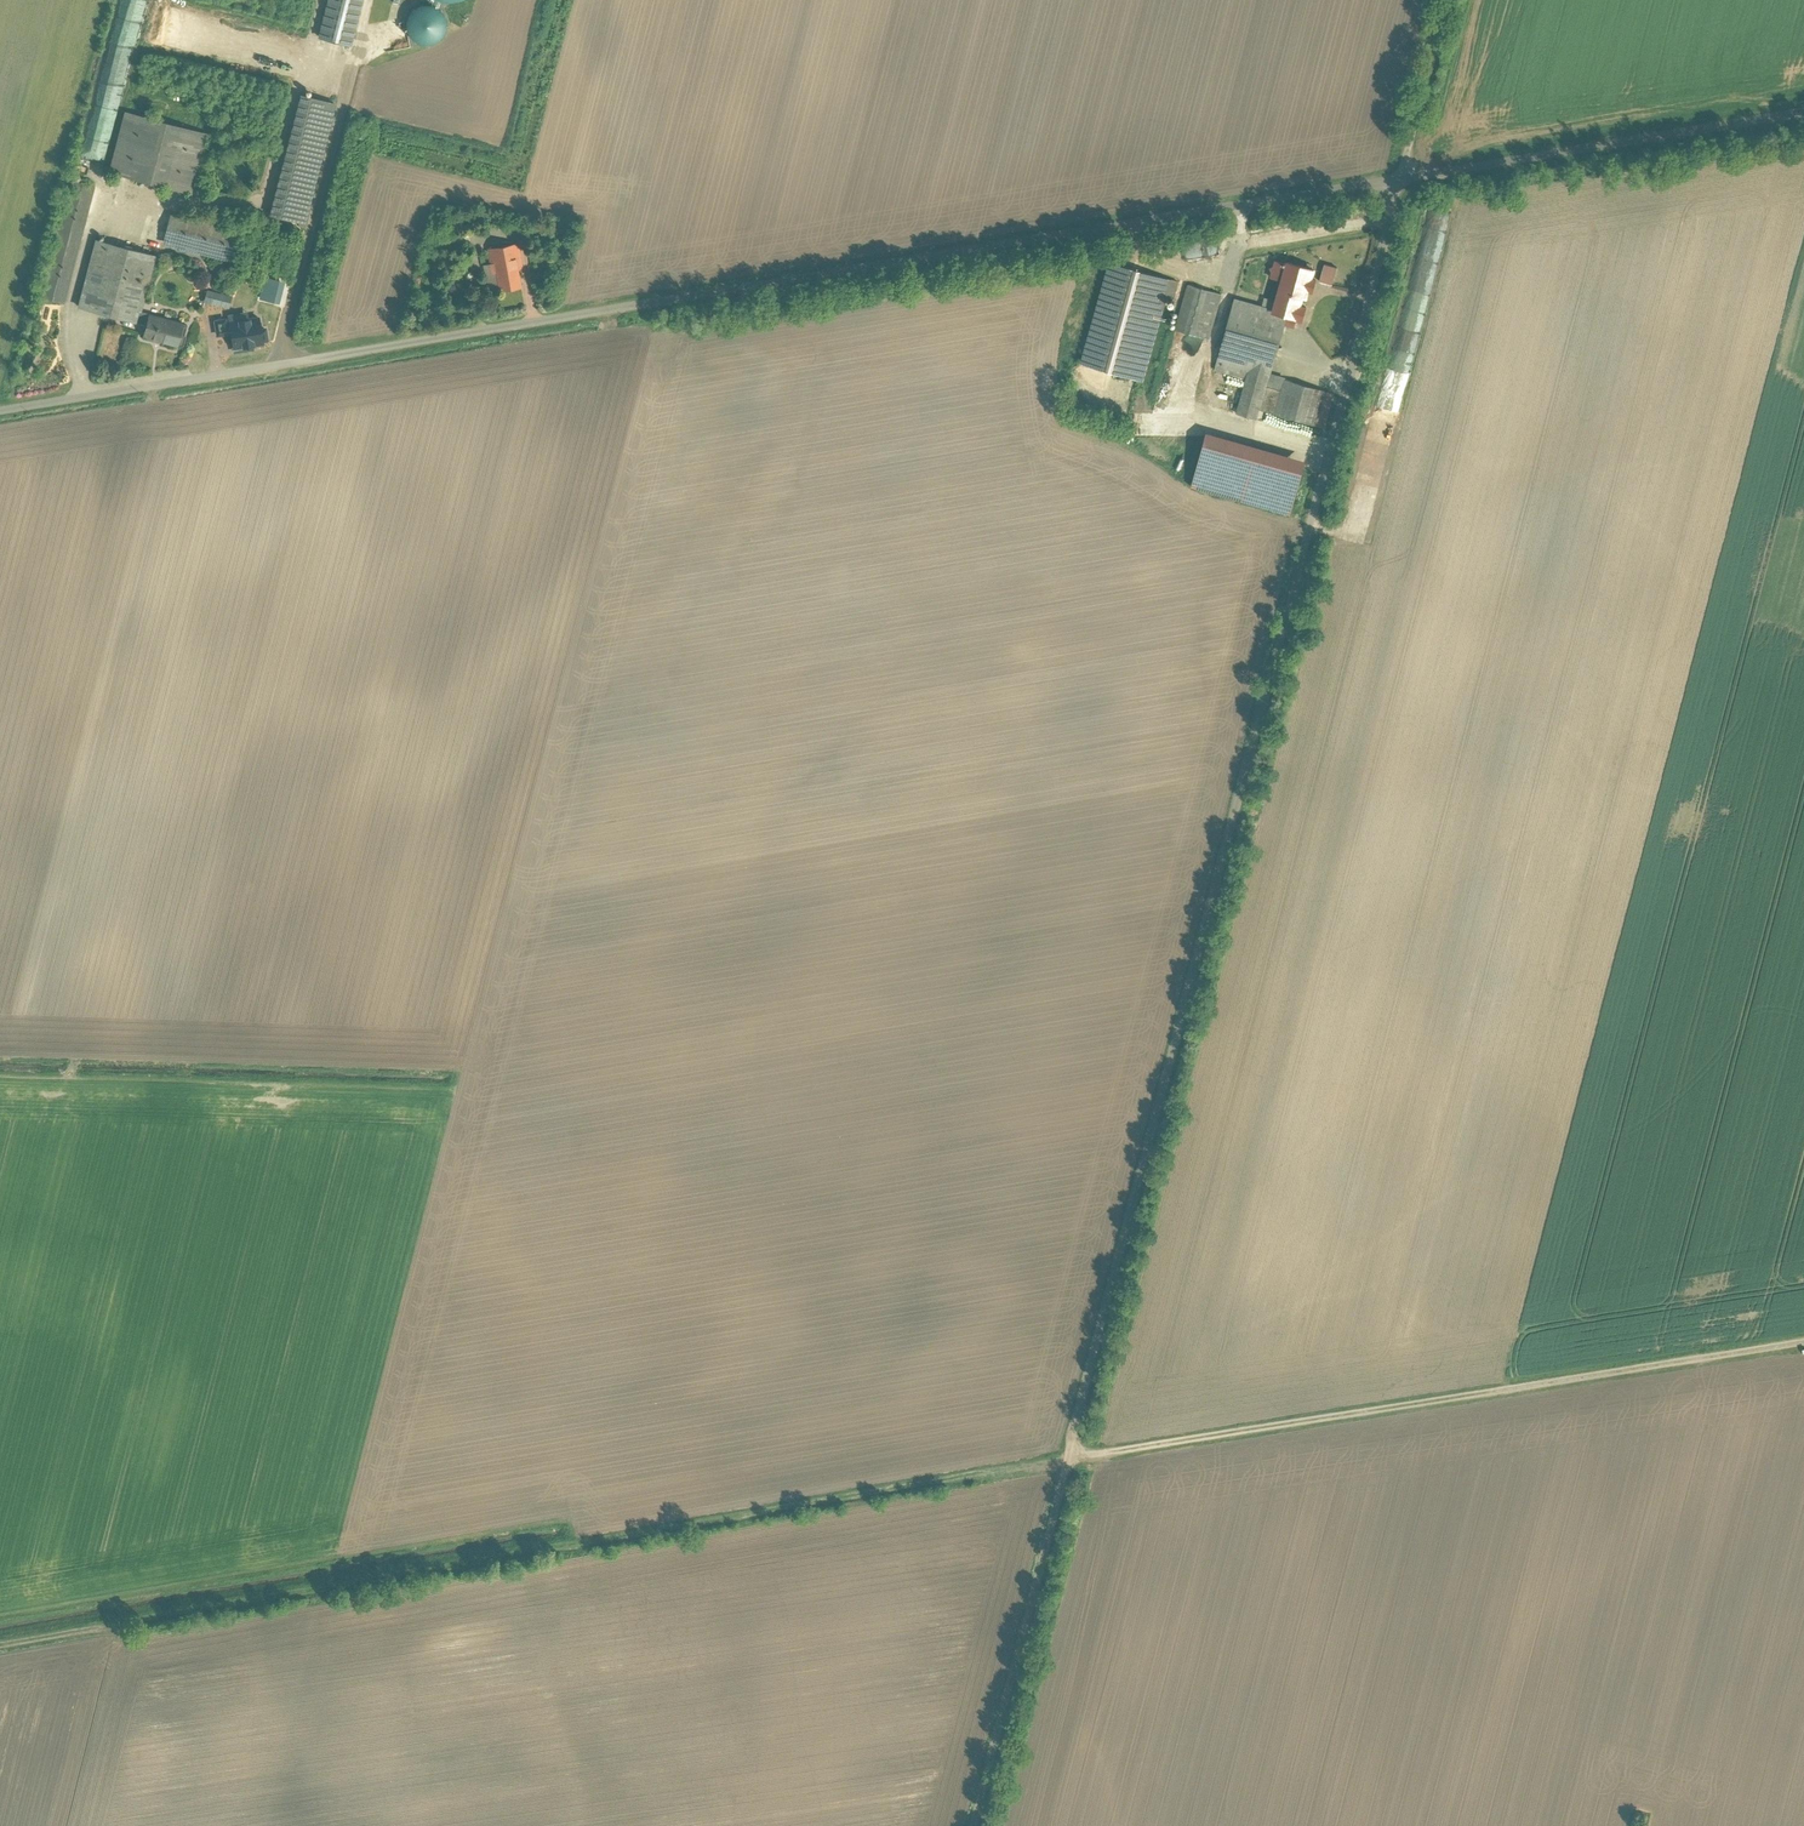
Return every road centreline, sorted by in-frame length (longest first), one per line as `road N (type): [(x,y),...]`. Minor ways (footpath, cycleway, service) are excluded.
road 1 (track): [(1445,0),(971,1825)]
road 2 (unclassified): [(0,410),(1803,111)]
road 3 (track): [(0,1638),(1067,1455)]
road 4 (residential): [(1803,1341),(1067,1455)]

